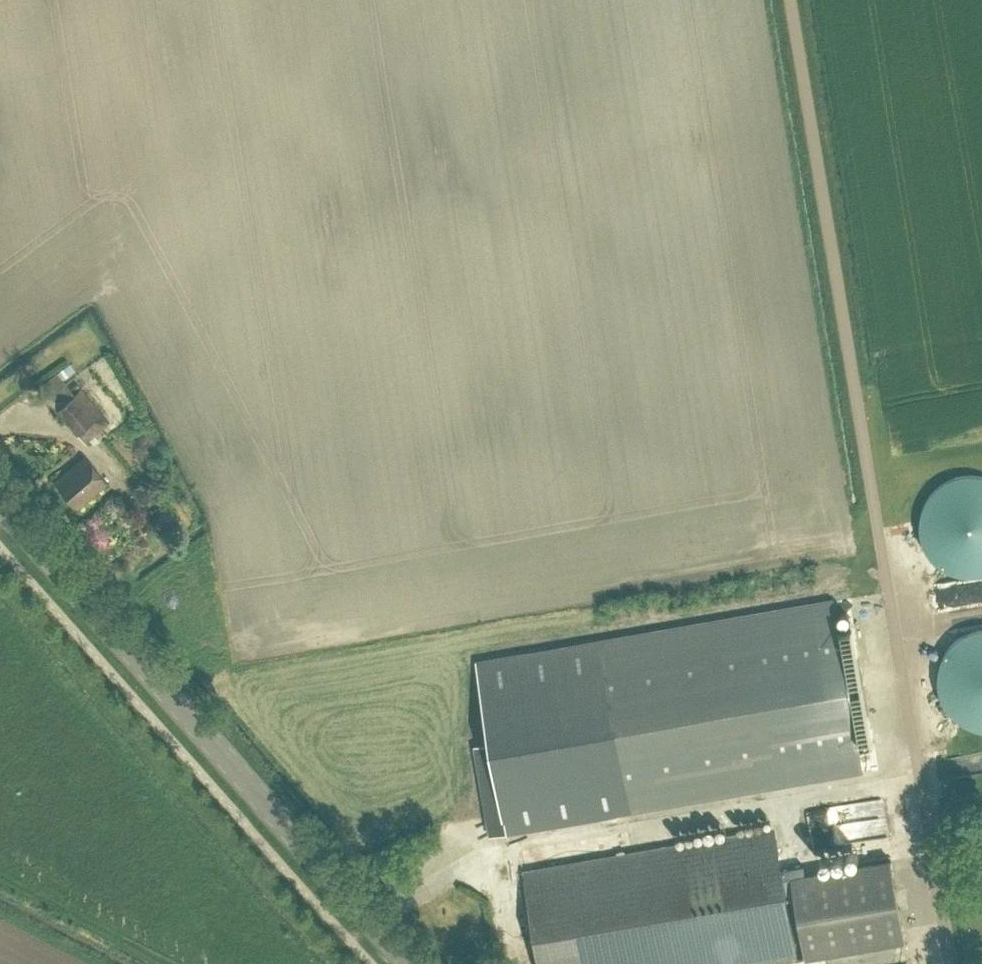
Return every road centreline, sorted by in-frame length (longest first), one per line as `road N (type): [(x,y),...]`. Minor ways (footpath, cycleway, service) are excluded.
road 1 (unclassified): [(953,963),(792,0)]
road 2 (secondary): [(416,963),(0,500)]

